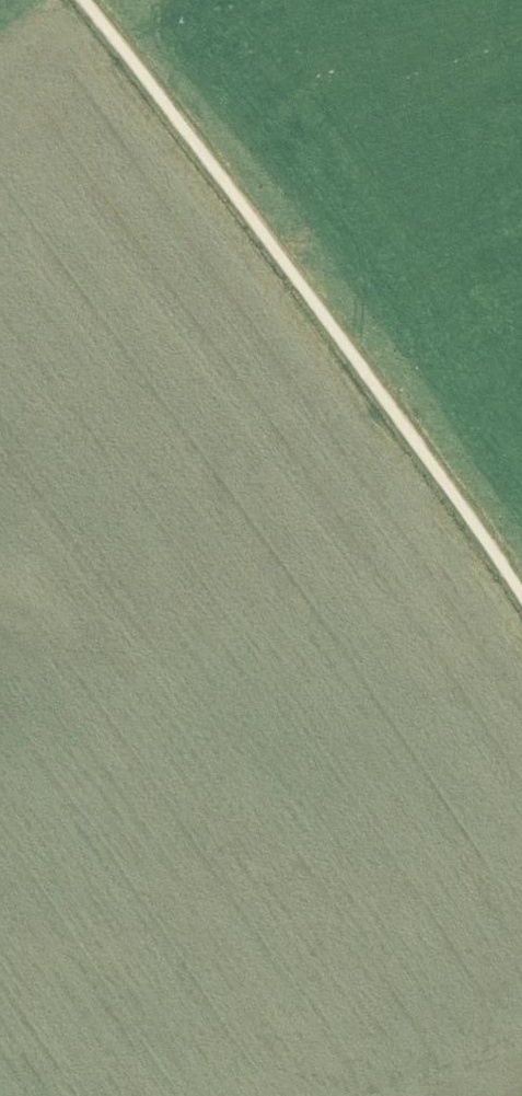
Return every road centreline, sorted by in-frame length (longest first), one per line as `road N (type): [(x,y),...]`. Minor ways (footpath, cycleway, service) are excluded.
road 1 (track): [(84,0),(521,590)]

